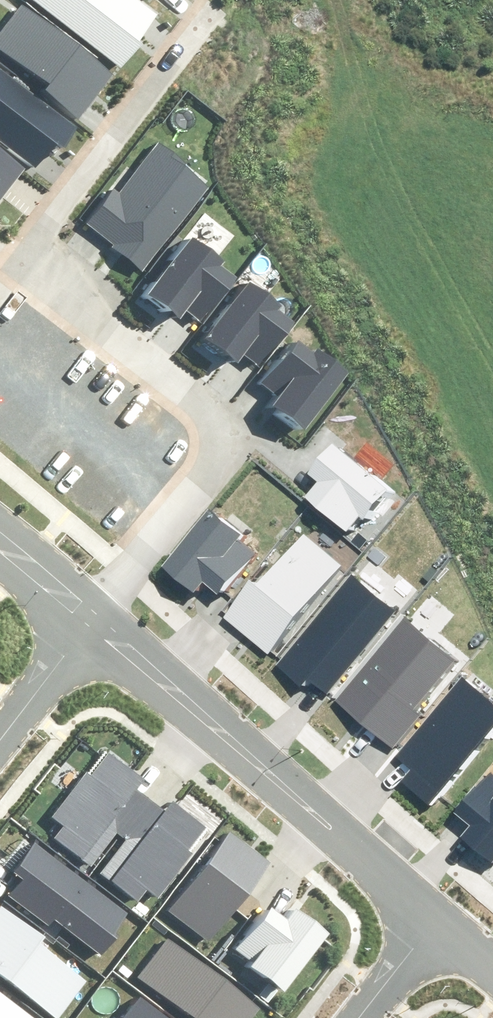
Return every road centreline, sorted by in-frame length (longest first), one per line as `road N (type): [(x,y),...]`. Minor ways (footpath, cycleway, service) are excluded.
road 1 (residential): [(91,620),(219,460),(225,437),(199,398),(21,255)]
road 2 (residential): [(435,921),(91,620)]
road 3 (residential): [(21,255),(219,2)]
road 4 (residential): [(91,620),(0,737)]
road 5 (residential): [(435,921),(362,1017)]

